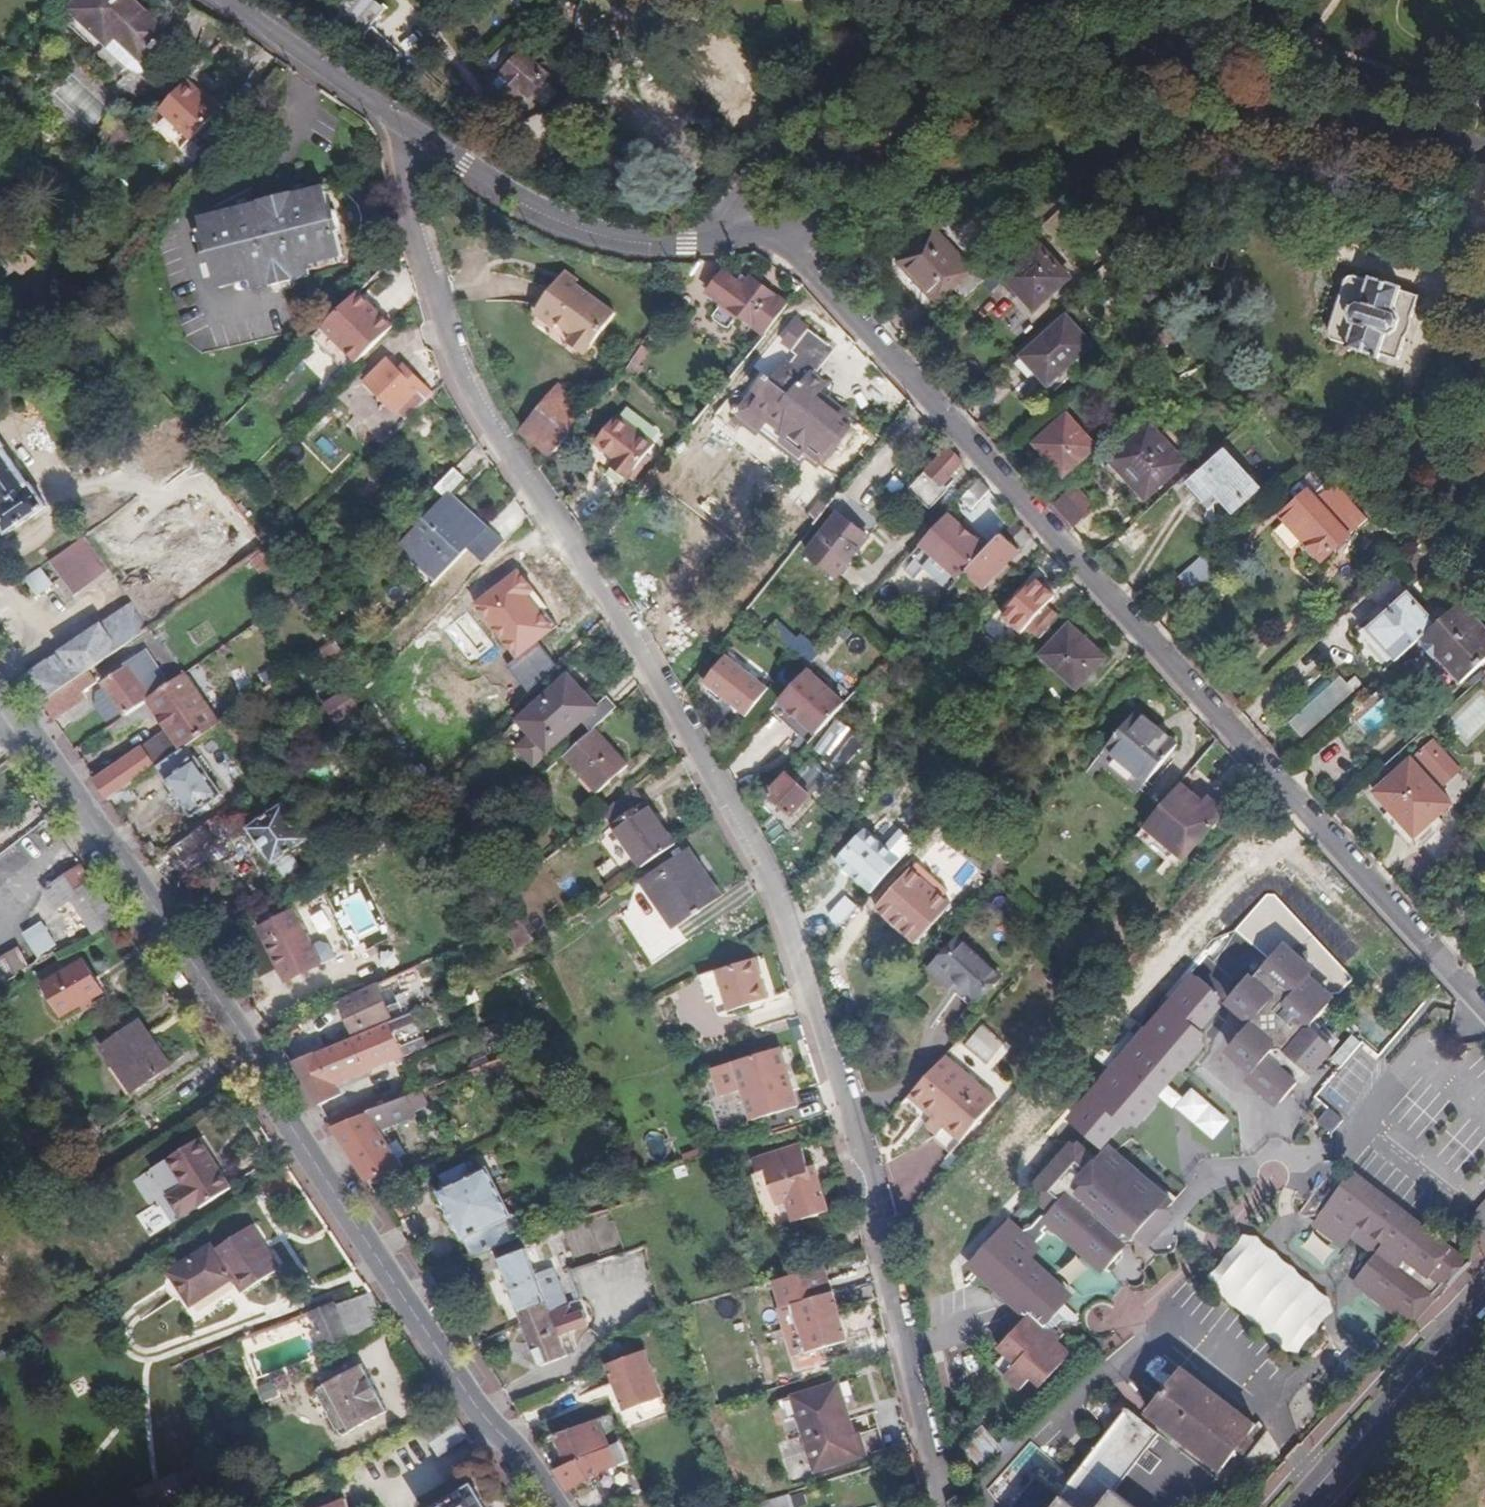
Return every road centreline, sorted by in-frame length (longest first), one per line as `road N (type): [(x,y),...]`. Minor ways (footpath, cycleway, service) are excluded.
road 1 (residential): [(947,1506),(899,1279),(818,1007),(725,786),(447,332),(395,119)]
road 2 (residential): [(1484,1010),(823,275),(767,233)]
road 3 (tertiary): [(555,1506),(474,1404),(220,1002),(0,685)]
road 4 (residential): [(767,233),(1235,112),(1352,118),(1484,149)]
road 5 (residential): [(395,119),(549,209),(603,229),(674,238),(712,234)]
road 6 (residential): [(712,234),(905,0)]
road 7 (secondary): [(1302,1506),(1484,1302)]
road 8 (residential): [(227,0),(395,119)]

